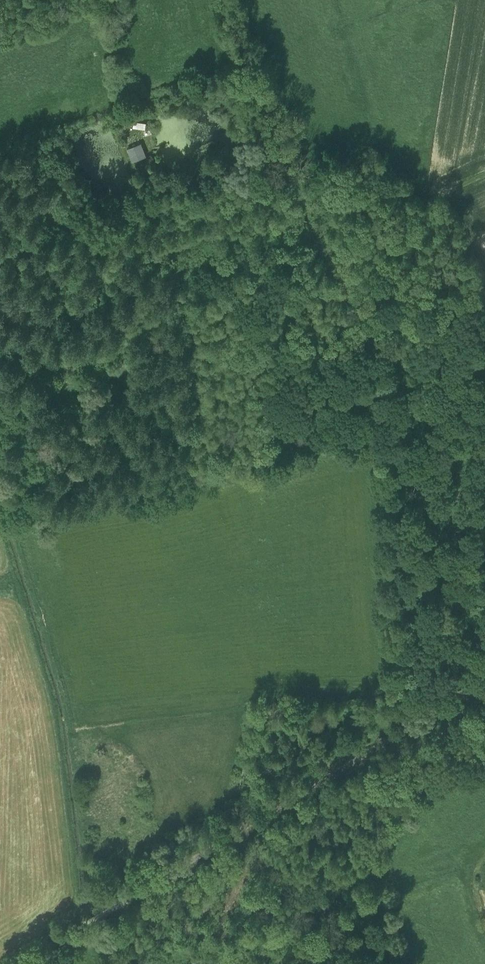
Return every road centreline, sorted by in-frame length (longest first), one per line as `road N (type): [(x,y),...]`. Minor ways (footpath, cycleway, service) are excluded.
road 1 (track): [(223,0),(319,245),(366,324),(401,735)]

